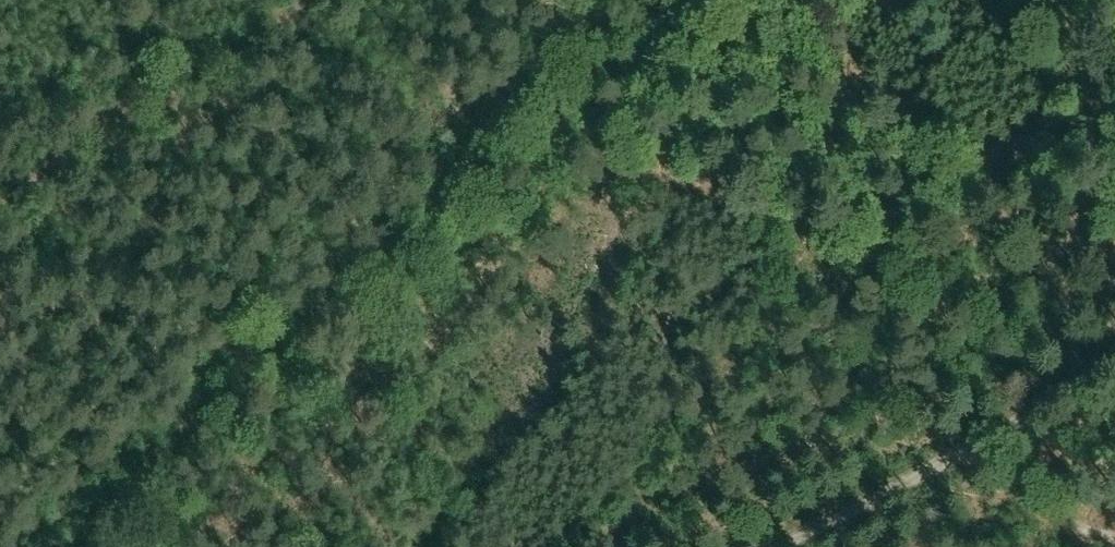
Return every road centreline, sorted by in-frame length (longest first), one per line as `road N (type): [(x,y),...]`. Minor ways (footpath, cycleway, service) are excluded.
road 1 (track): [(865,244),(999,293),(1099,355)]
road 2 (track): [(764,546),(988,441)]
road 3 (track): [(988,441),(1114,336)]
road 4 (track): [(988,441),(1020,483),(1065,514),(1114,523)]

